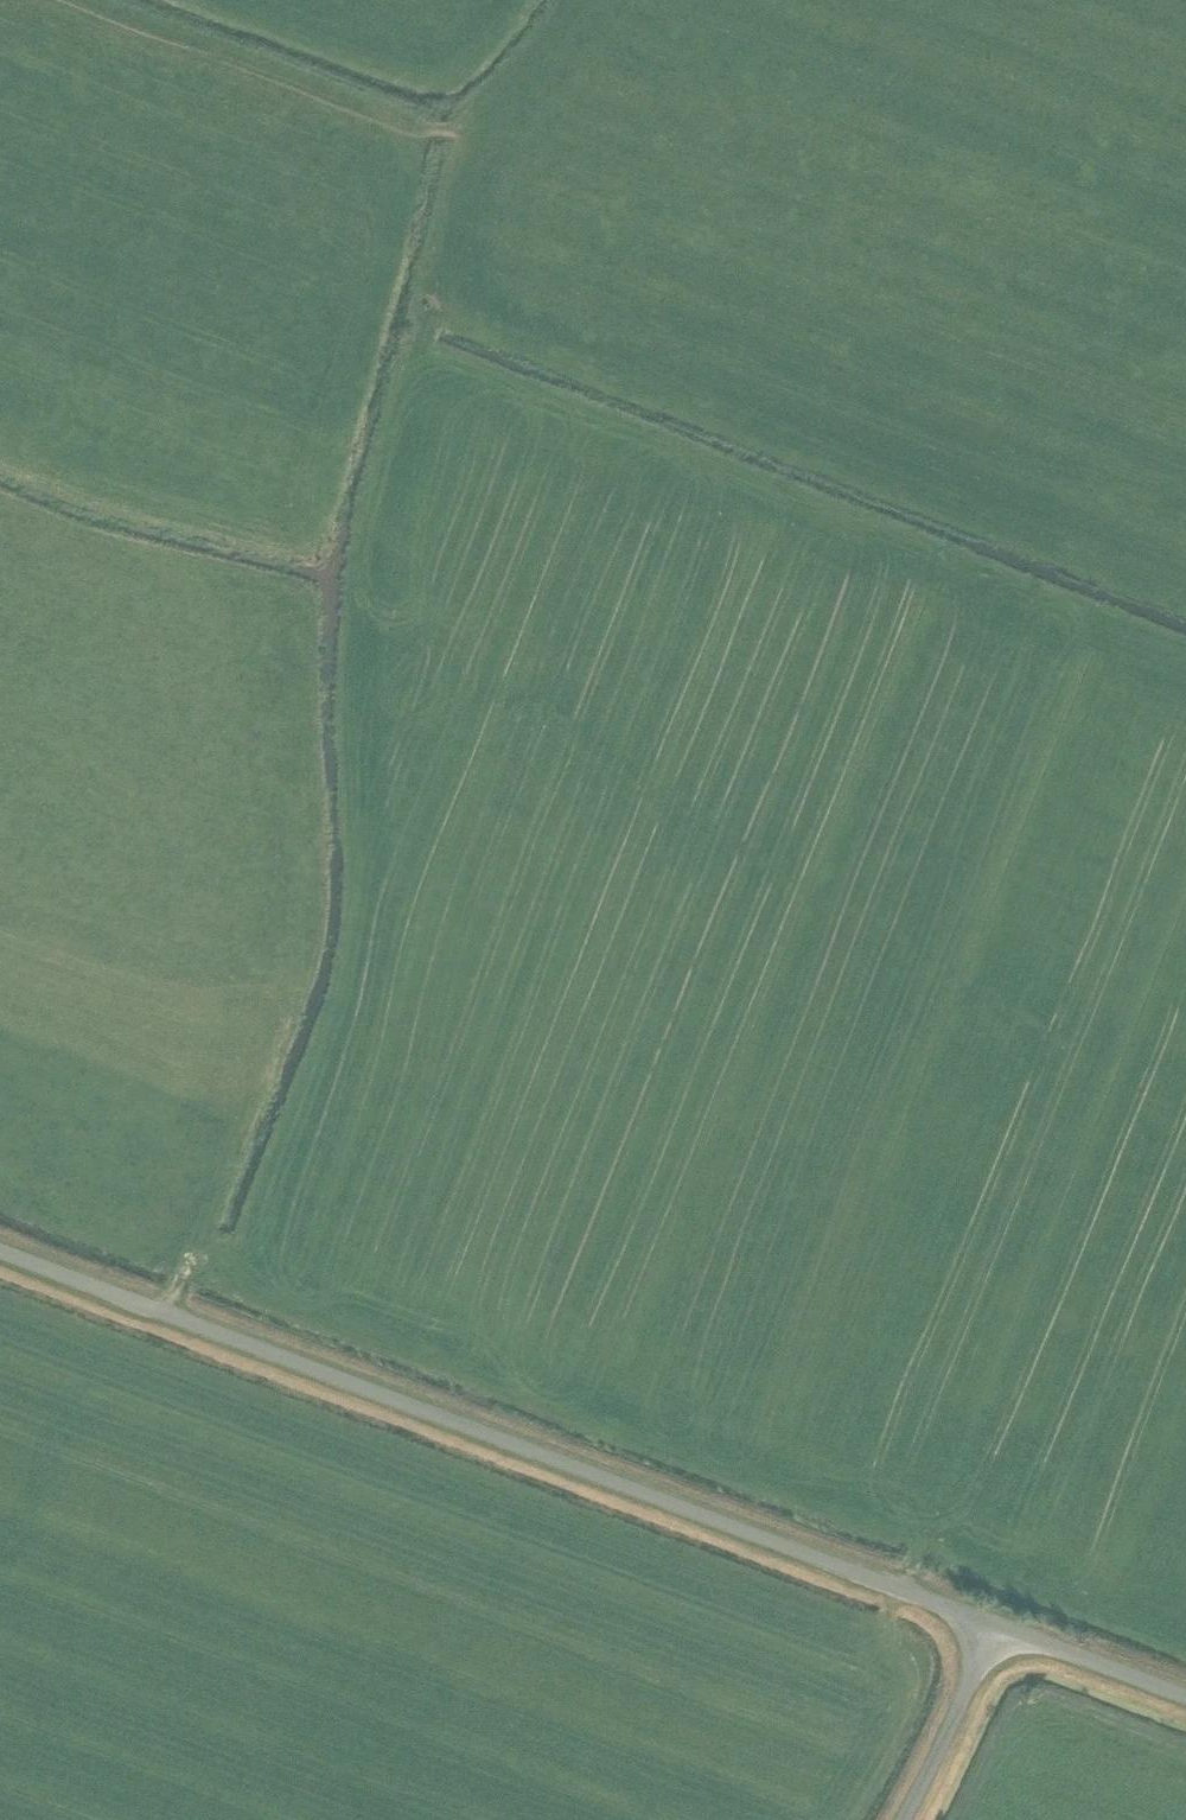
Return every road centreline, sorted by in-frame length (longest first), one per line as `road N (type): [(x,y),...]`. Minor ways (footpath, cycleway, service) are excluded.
road 1 (unclassified): [(994,1621),(0,1248)]
road 2 (unclassified): [(905,1819),(994,1621)]
road 3 (unclassified): [(1185,1693),(994,1621)]

